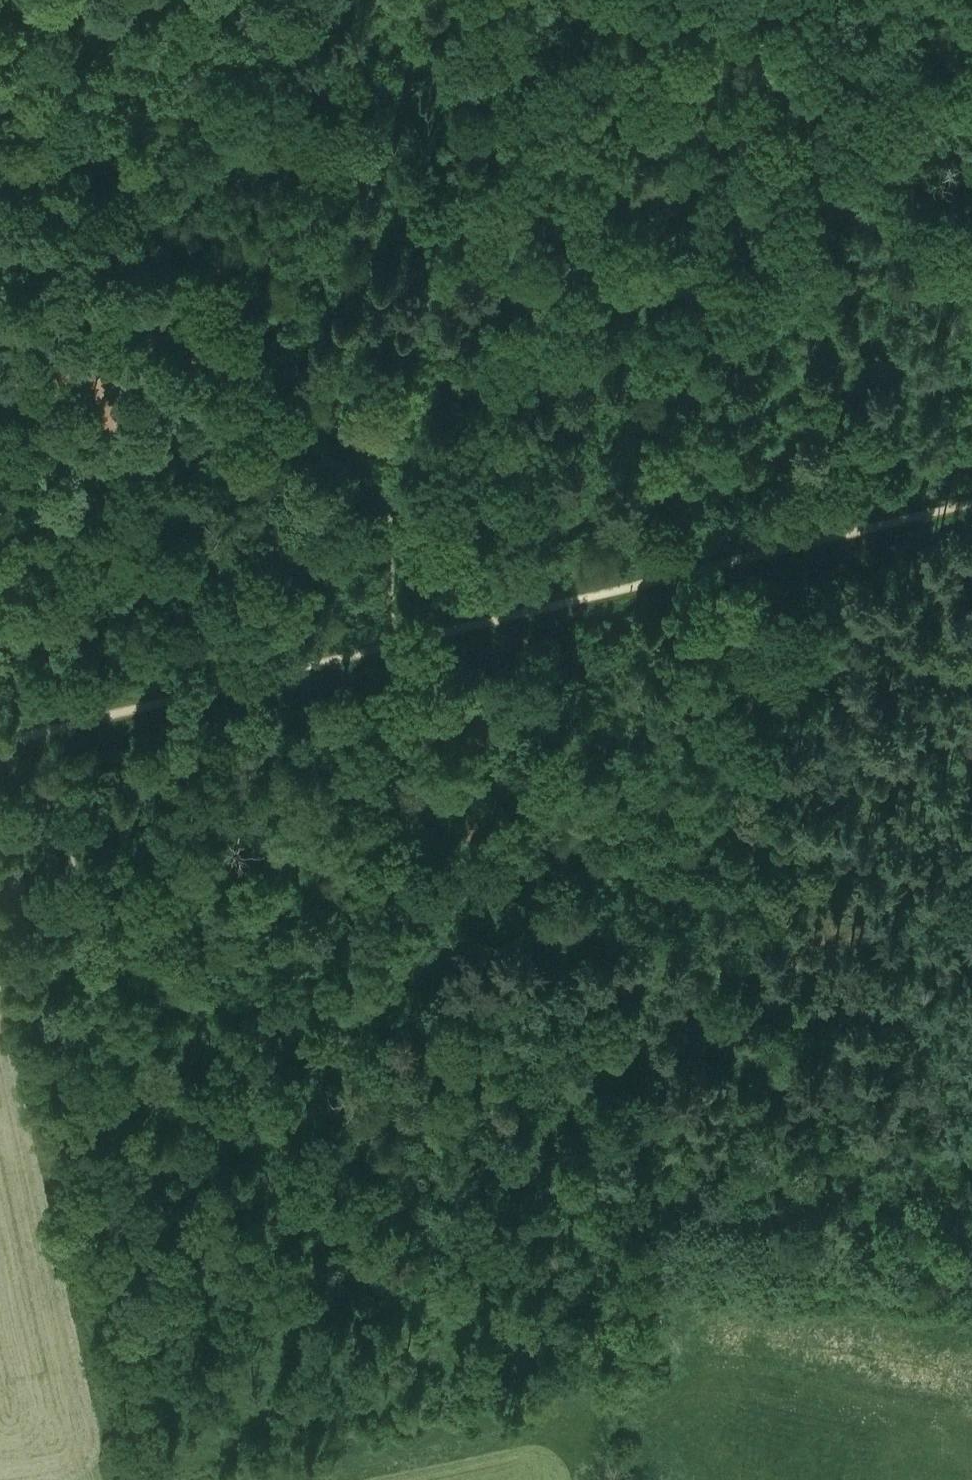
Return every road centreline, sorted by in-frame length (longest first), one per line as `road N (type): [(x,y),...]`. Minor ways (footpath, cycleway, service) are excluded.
road 1 (track): [(351,0),(398,641)]
road 2 (track): [(398,641),(971,505)]

